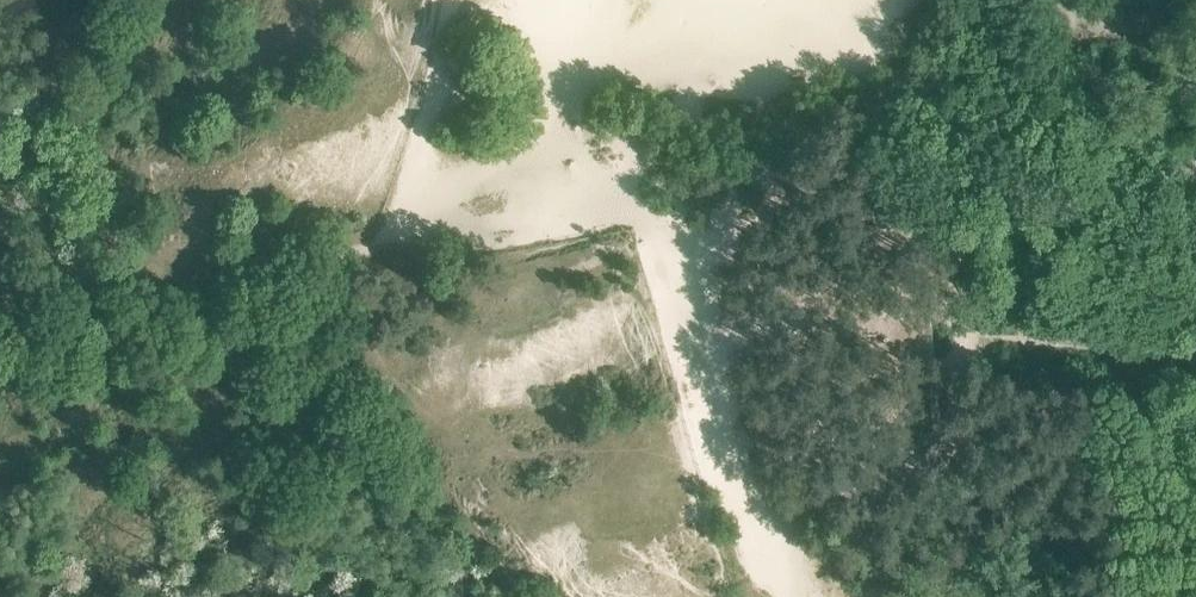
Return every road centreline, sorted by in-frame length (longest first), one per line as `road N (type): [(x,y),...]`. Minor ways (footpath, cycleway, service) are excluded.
road 1 (track): [(1164,596),(1125,537),(984,433),(924,331),(806,294),(701,239),(628,218),(374,245)]
road 2 (track): [(374,245),(0,384)]
road 3 (unclassified): [(1195,136),(1167,0)]

